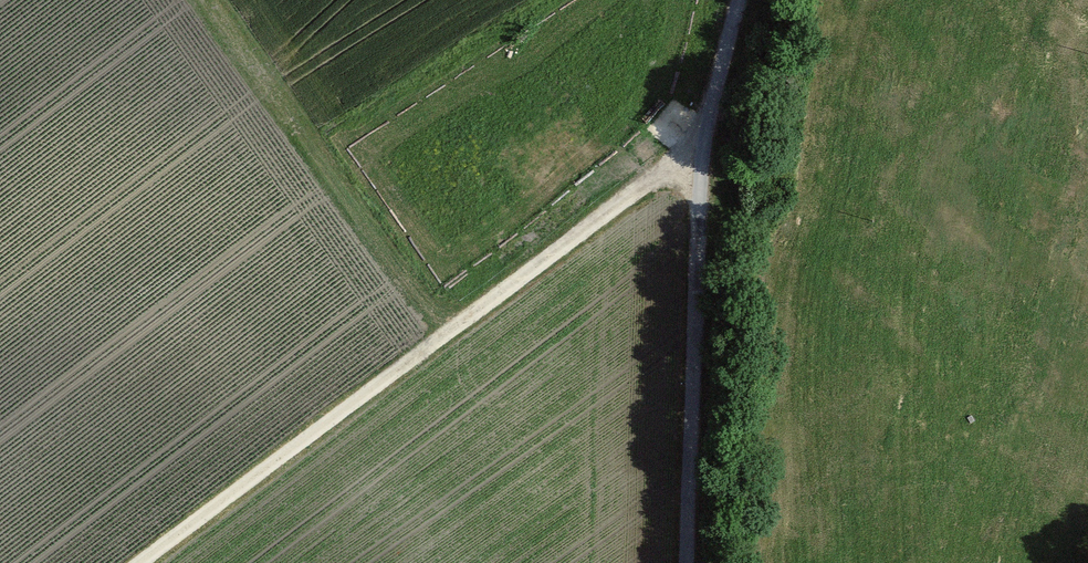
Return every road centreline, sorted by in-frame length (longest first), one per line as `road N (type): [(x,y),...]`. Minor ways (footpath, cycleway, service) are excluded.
road 1 (track): [(704,165),(679,163),(593,223),(143,562)]
road 2 (track): [(685,562),(699,209),(738,0)]
road 3 (track): [(438,340),(201,0)]

